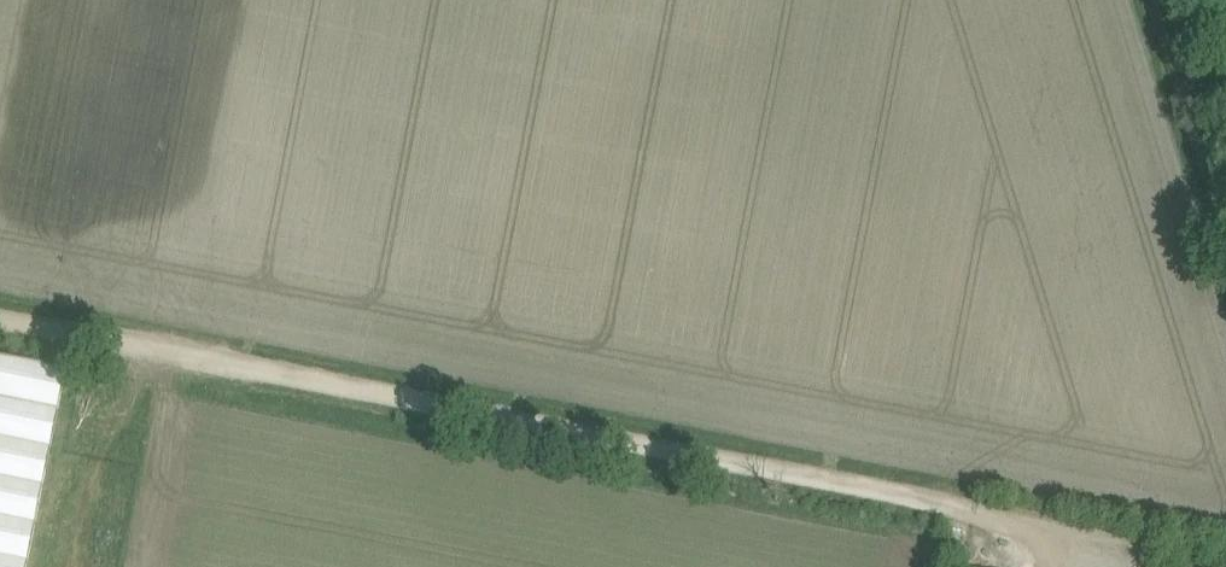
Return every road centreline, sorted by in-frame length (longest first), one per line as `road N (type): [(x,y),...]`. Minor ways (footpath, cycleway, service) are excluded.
road 1 (track): [(943,500),(0,318)]
road 2 (track): [(156,348),(126,403),(77,566)]
road 3 (track): [(1164,0),(1225,208)]

